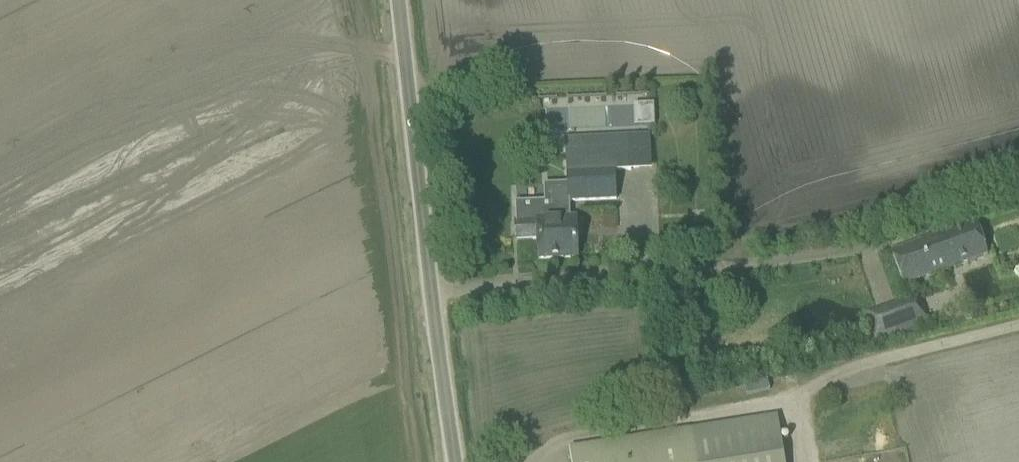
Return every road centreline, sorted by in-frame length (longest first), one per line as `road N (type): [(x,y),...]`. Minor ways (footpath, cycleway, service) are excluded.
road 1 (unclassified): [(431,294),(737,266),(925,220)]
road 2 (unclassified): [(431,294),(398,0)]
road 3 (unclassified): [(456,461),(431,294)]

